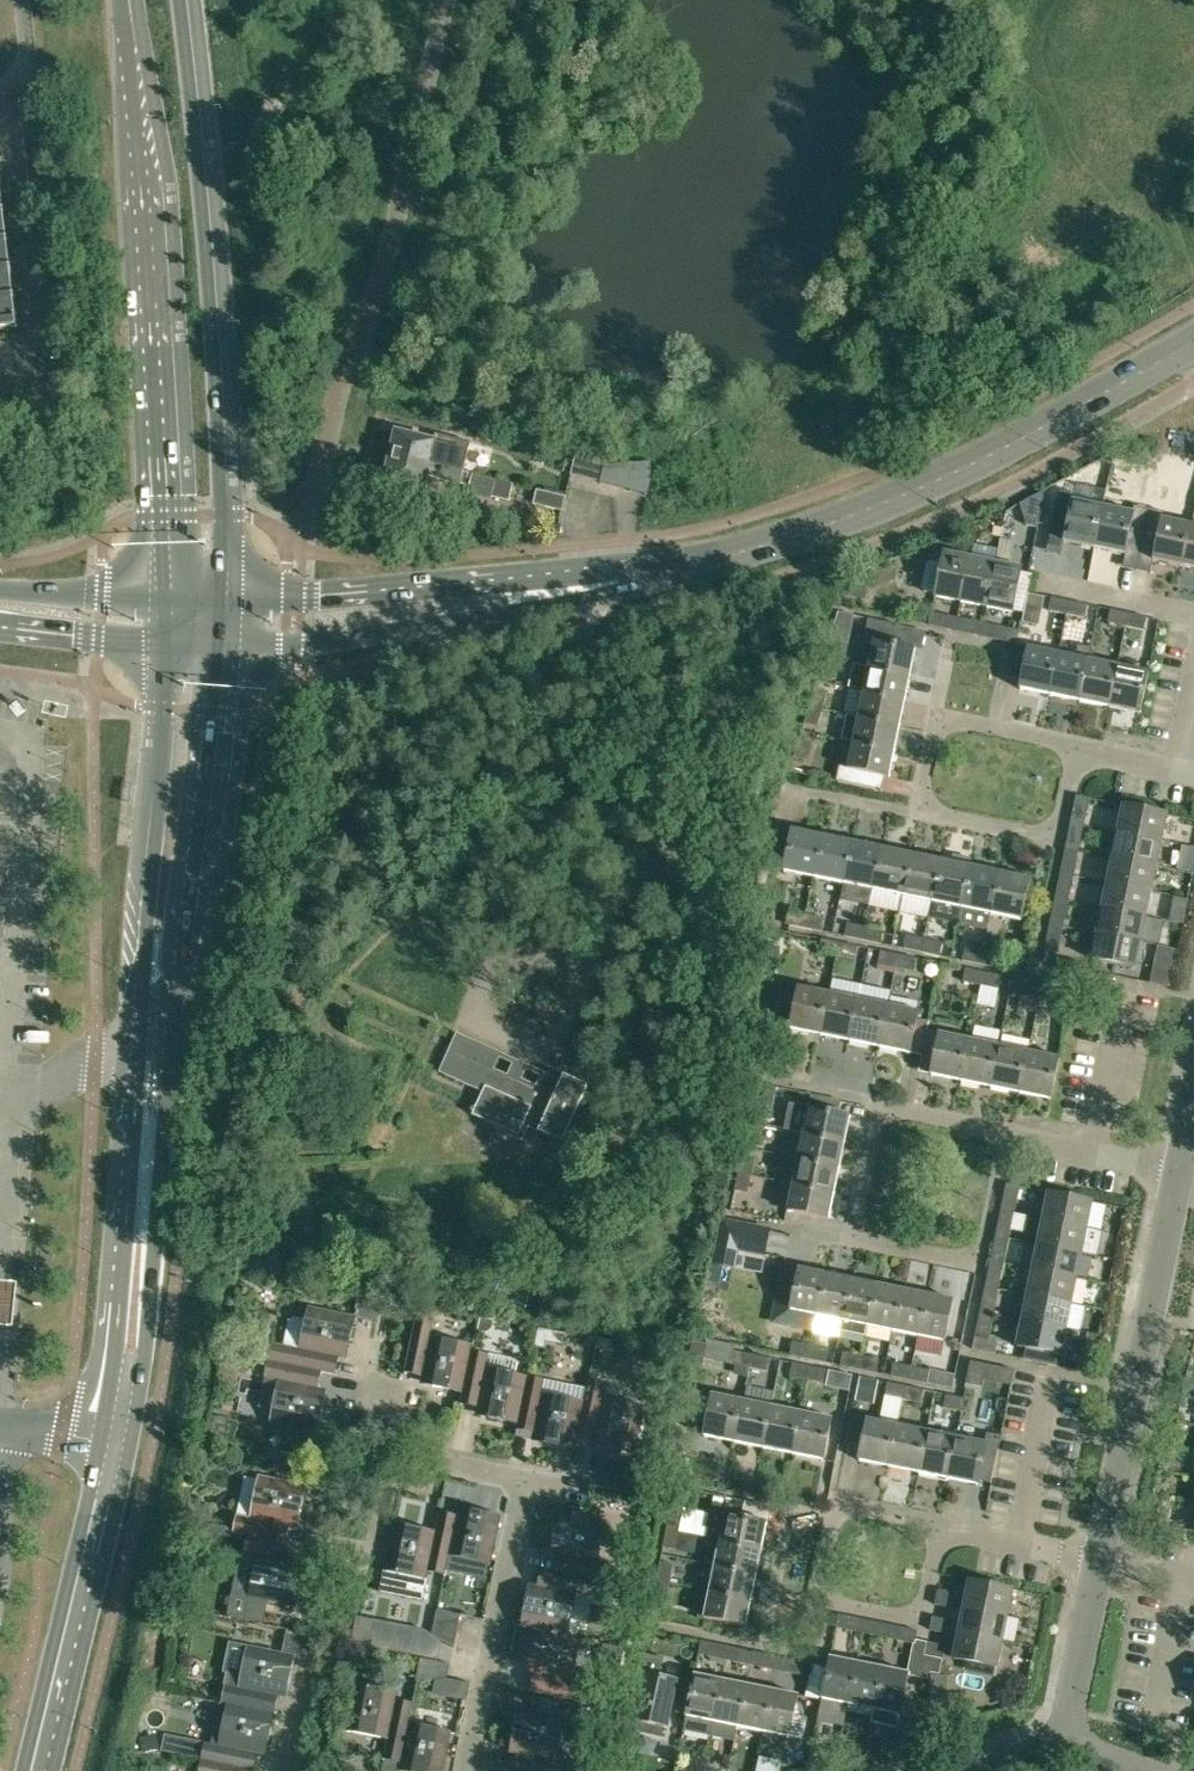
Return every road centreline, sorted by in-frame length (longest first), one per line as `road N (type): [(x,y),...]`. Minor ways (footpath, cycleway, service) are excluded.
road 1 (secondary): [(585,585),(734,553),(889,500),(1017,440),(1193,341)]
road 2 (secondary): [(219,621),(222,513),(209,292),(180,0)]
road 3 (secondary): [(121,0),(141,182),(165,619)]
road 4 (secondary): [(115,1442),(156,1026)]
road 5 (secondary): [(156,1026),(190,891),(219,621)]
road 6 (secondary): [(165,619),(148,950),(156,1026)]
road 7 (residential): [(1101,1559),(1181,1169)]
road 8 (residential): [(1007,1135),(982,1263),(851,1238),(878,1109)]
road 9 (secondary): [(585,585),(324,619),(219,621)]
road 10 (secondary): [(38,1770),(115,1442)]
road 11 (residential): [(935,718),(917,809),(1058,839),(1077,747)]
road 12 (residential): [(468,1770),(530,1476)]
road 13 (residential): [(845,1510),(835,1521),(826,1597),(921,1622),(942,1525)]
road 14 (residential): [(1060,1747),(1101,1559)]
road 15 (residential): [(1181,1169),(1007,1135)]
road 16 (tertiary): [(0,608),(165,619)]
road 17 (residential): [(1101,1559),(942,1525)]
road 18 (residential): [(324,1545),(370,1556),(393,1448)]
road 19 (residential): [(1193,615),(1043,584)]
road 20 (residential): [(1077,747),(935,718)]
road 21 (residential): [(530,1476),(393,1448)]
road 22 (residential): [(1007,1135),(878,1109)]

